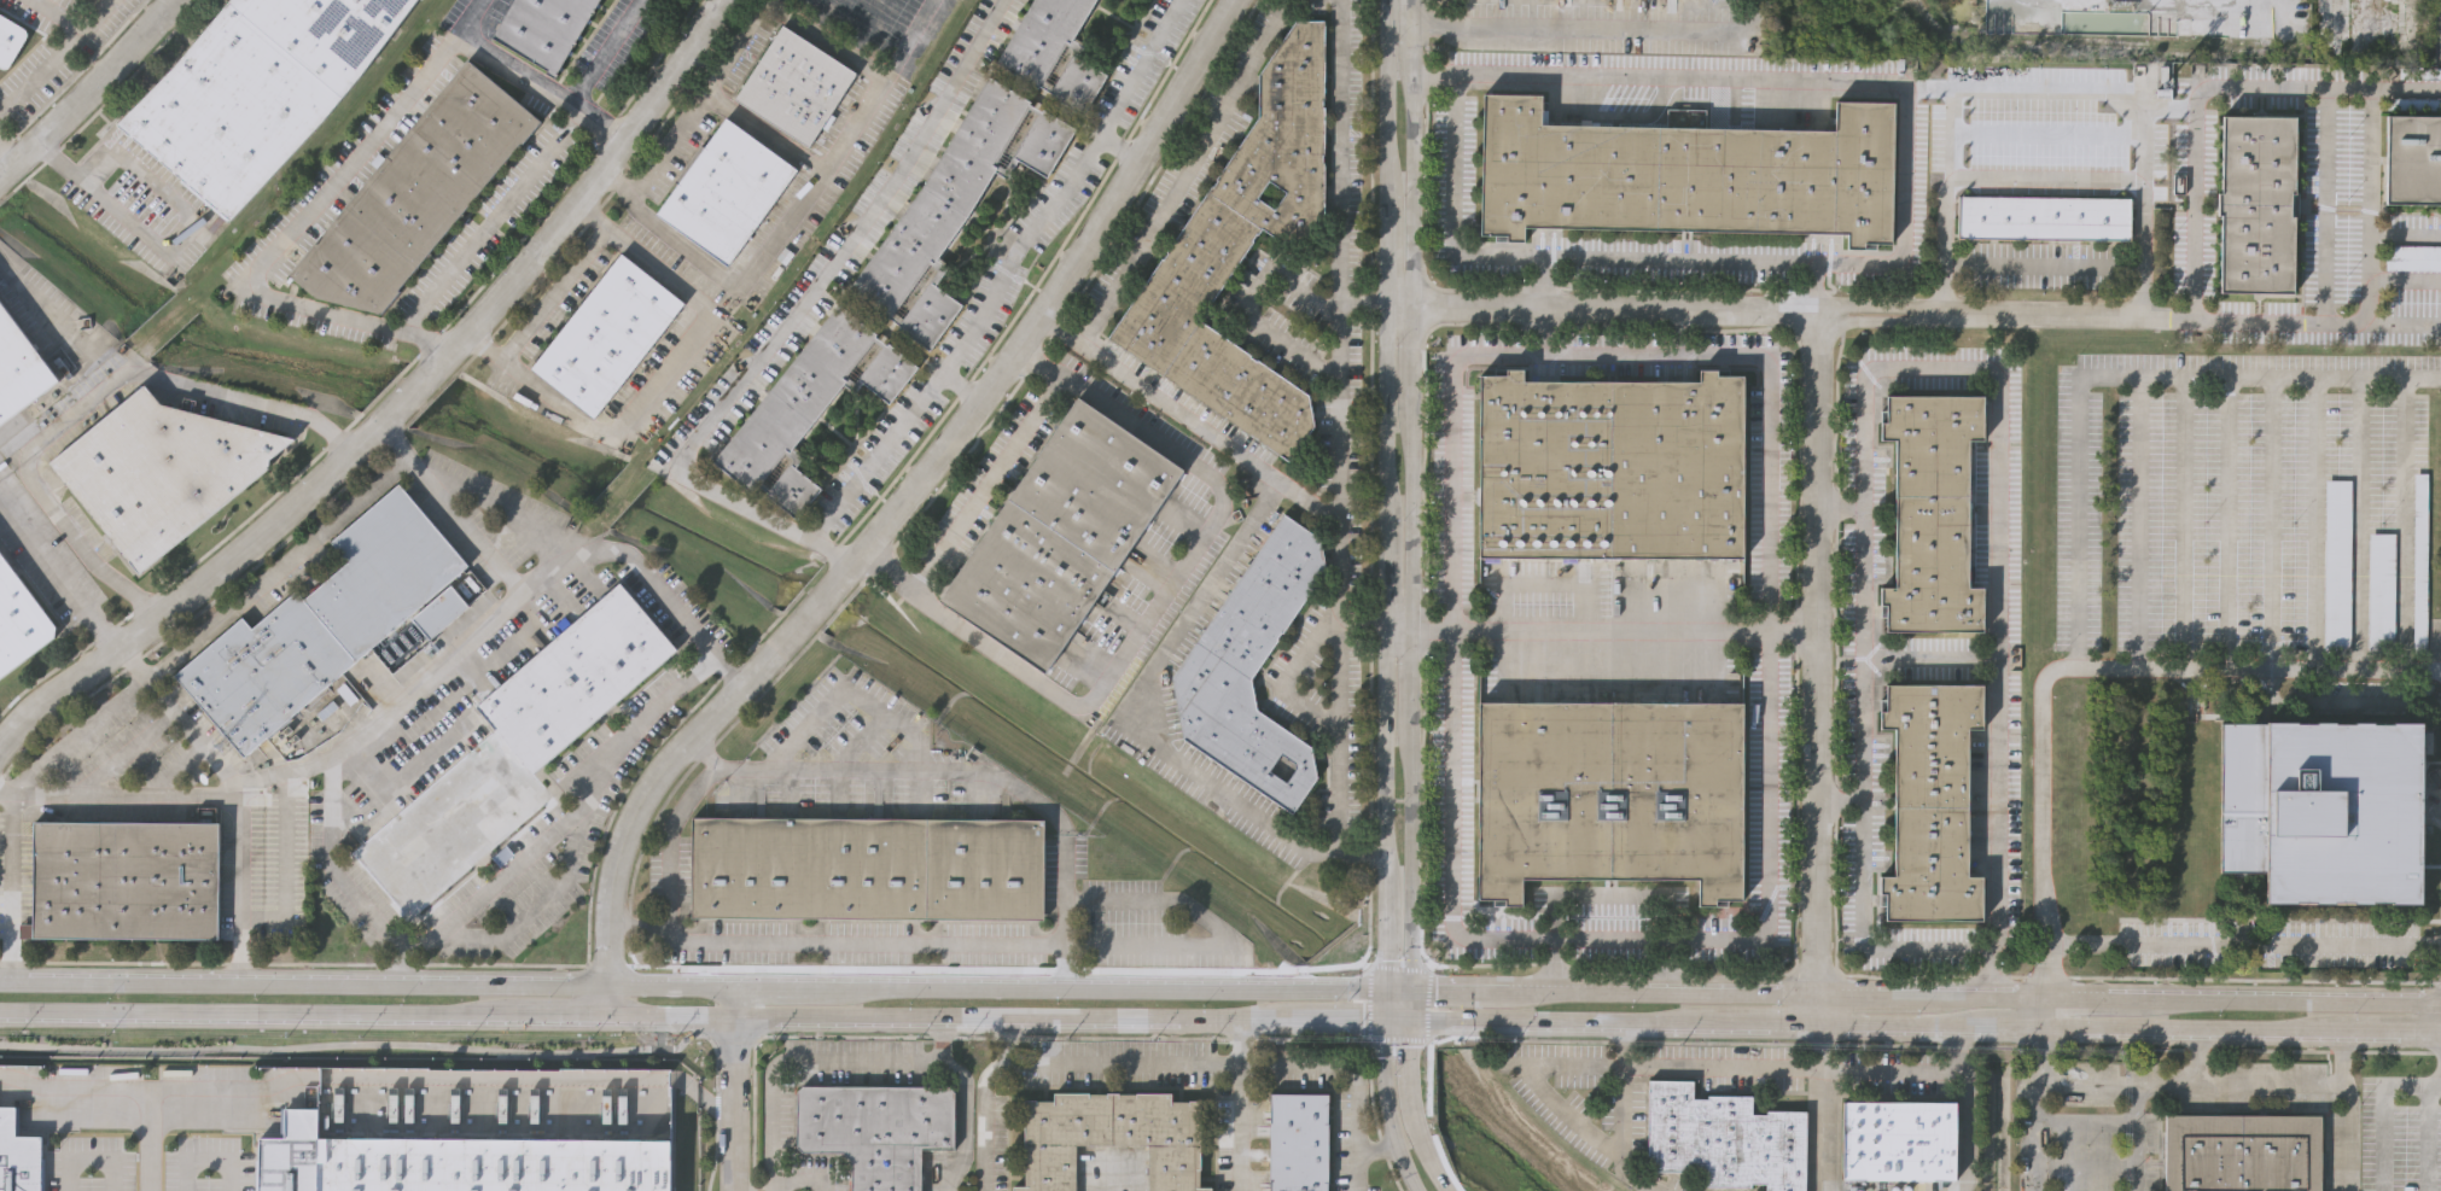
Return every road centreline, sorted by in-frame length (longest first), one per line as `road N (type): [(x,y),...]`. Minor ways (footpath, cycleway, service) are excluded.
road 1 (secondary): [(1328,992),(0,982)]
road 2 (tertiary): [(1414,909),(1416,0)]
road 3 (tertiary): [(1391,0),(1386,889)]
road 4 (residential): [(846,571),(1021,344),(1236,0)]
road 5 (secondary): [(601,1015),(1291,1022)]
road 6 (residential): [(1814,997),(1823,320)]
road 7 (residential): [(0,749),(282,519),(392,413)]
road 8 (secondary): [(0,1009),(508,1015)]
road 9 (residential): [(601,1015),(610,883),(642,794),(803,623)]
road 10 (residential): [(439,362),(604,167),(719,0)]
road 11 (residential): [(1823,320),(1387,303)]
road 12 (secondary): [(2440,1005),(2122,998)]
road 13 (secondary): [(1814,997),(1498,992)]
road 14 (secondary): [(2041,1032),(2352,1034)]
road 15 (secondary): [(1464,1024),(1717,1028)]
road 16 (residential): [(10,169),(174,0)]
road 17 (tertiary): [(735,1190),(738,987)]
road 18 (secondary): [(1814,1029),(1980,1031)]
road 19 (secondary): [(2043,997),(1903,997)]

